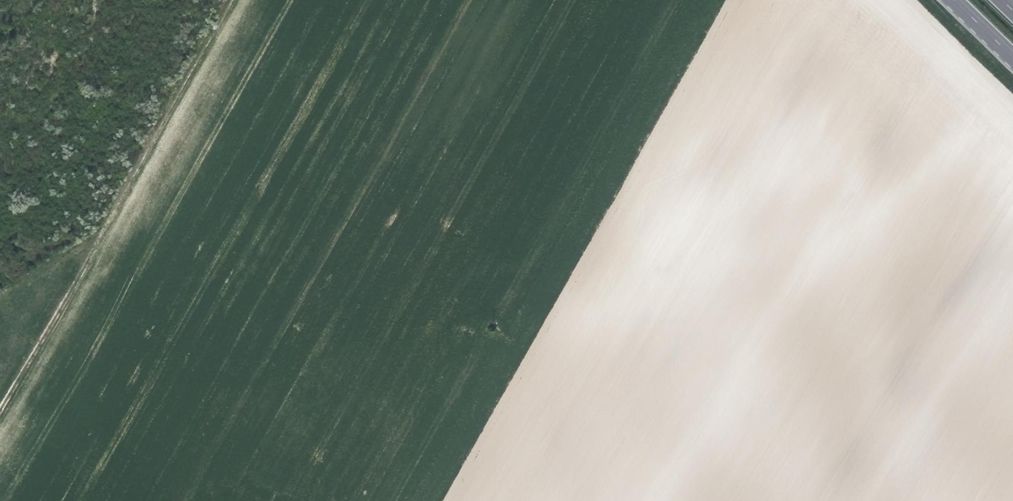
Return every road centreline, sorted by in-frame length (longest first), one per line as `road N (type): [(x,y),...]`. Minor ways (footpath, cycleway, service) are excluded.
road 1 (track): [(0,412),(235,0)]

